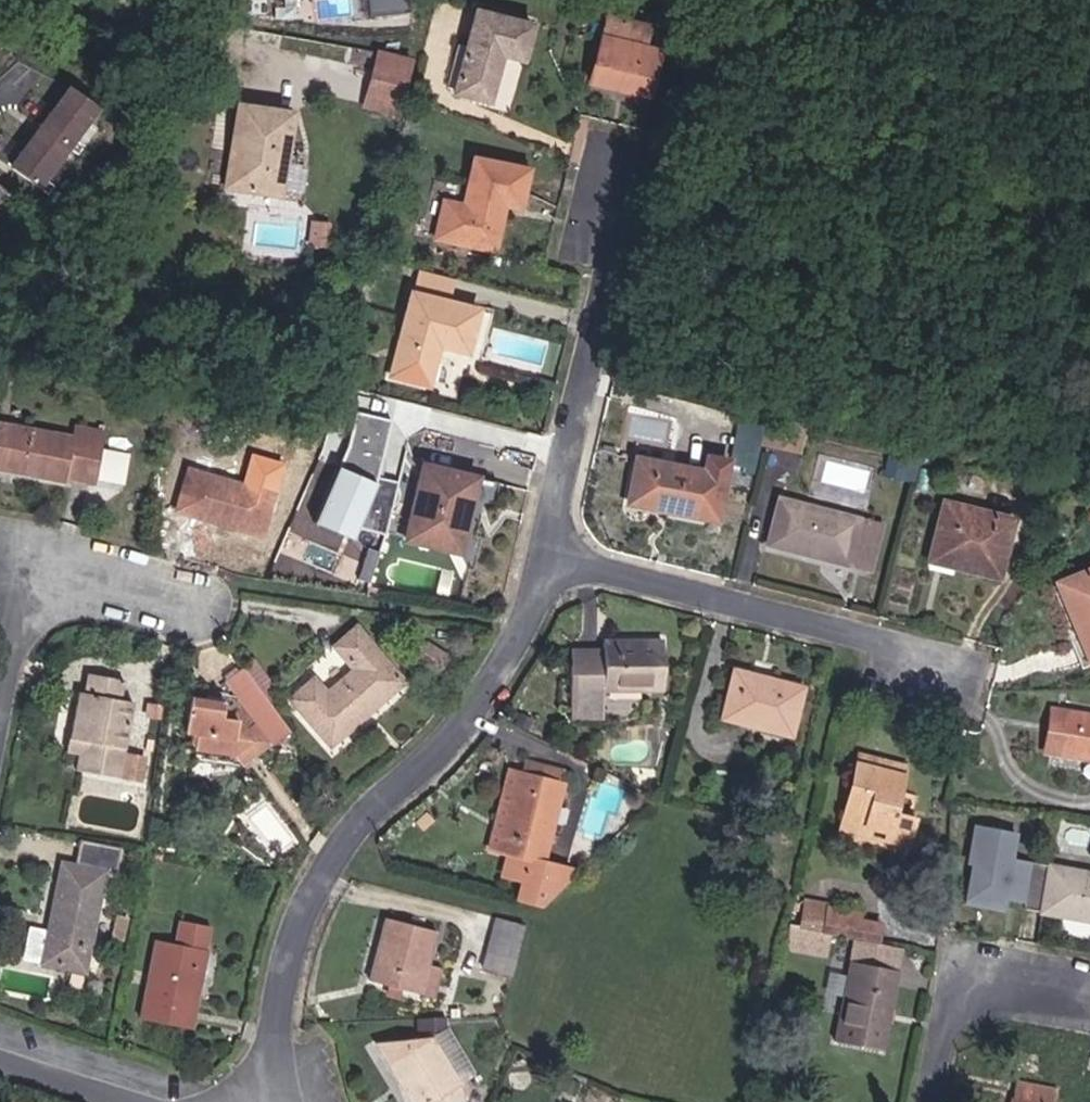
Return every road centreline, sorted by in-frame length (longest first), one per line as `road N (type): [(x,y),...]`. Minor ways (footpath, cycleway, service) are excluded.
road 1 (residential): [(275,1101),(270,1052),(294,936),(334,854),(497,681),(548,555)]
road 2 (residential): [(548,555),(962,663)]
road 3 (residential): [(548,555),(604,272)]
road 4 (residential): [(8,564),(202,610)]
road 5 (residential): [(939,1101),(966,989),(1010,977)]
road 6 (residential): [(8,564),(15,631),(0,706)]
road 7 (residential): [(0,1063),(123,1101)]

